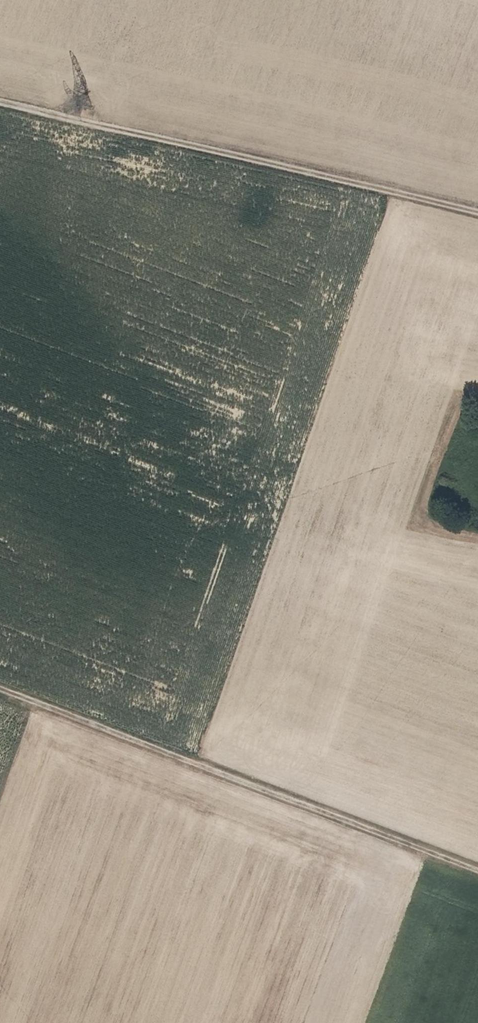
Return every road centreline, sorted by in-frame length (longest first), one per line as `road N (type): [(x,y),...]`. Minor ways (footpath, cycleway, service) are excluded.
road 1 (track): [(0,691),(477,872)]
road 2 (track): [(0,105),(477,215)]

